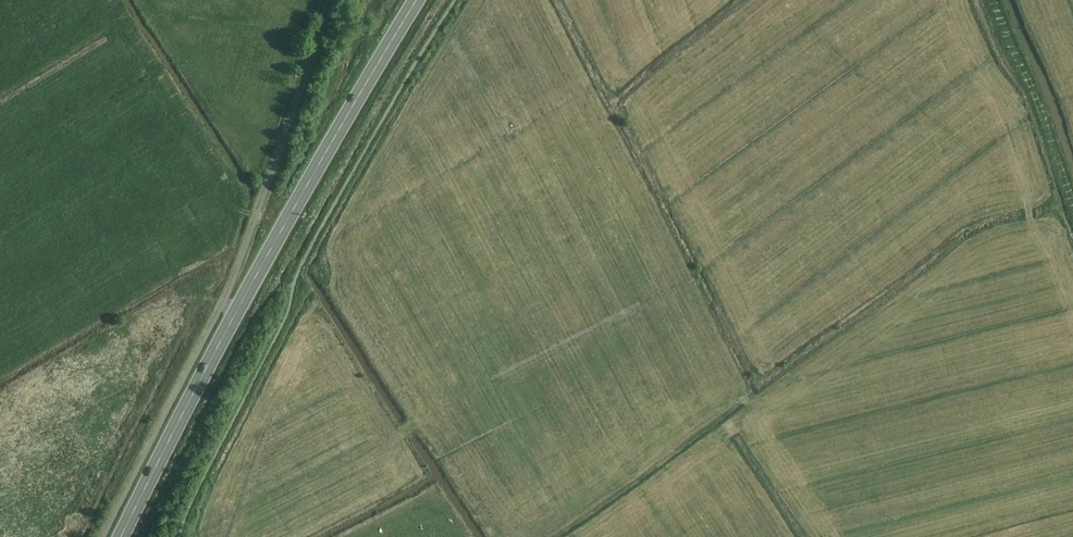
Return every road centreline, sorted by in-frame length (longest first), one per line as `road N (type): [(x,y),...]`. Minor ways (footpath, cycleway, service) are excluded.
road 1 (primary): [(122,536),(218,348),(417,0)]

